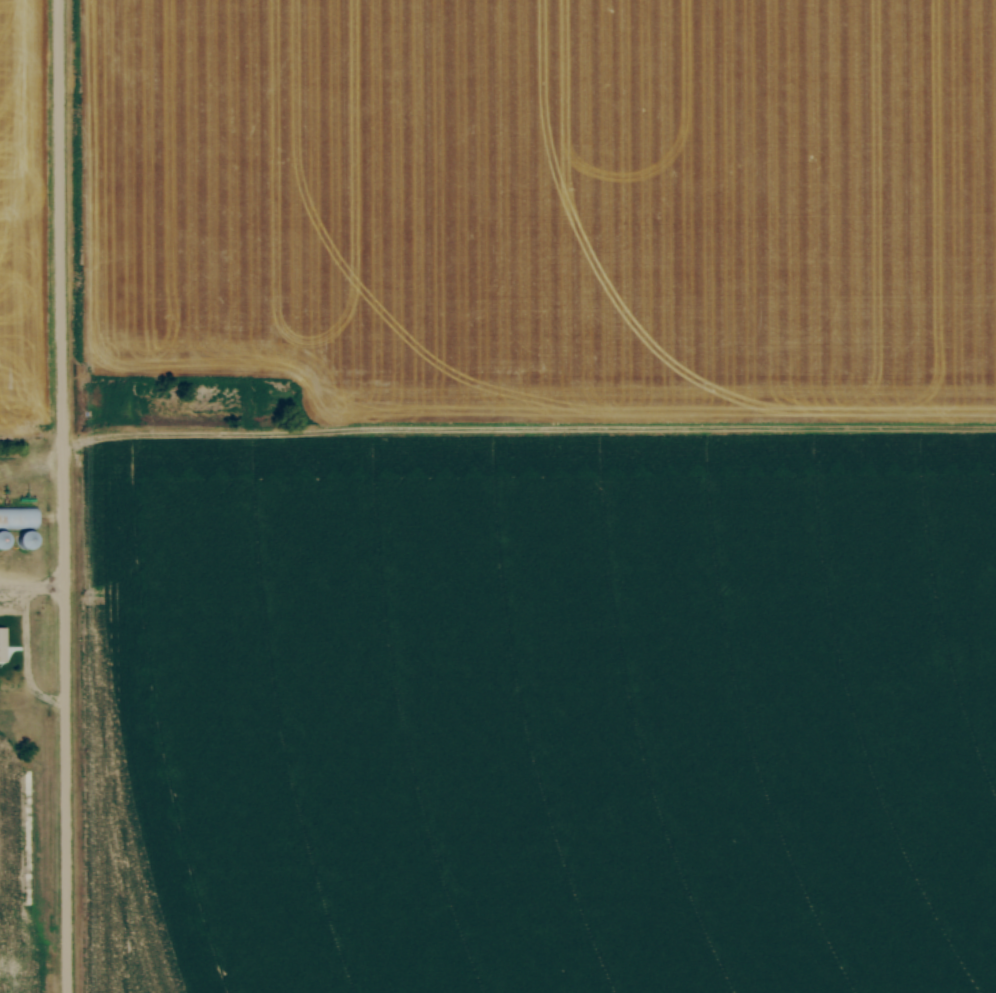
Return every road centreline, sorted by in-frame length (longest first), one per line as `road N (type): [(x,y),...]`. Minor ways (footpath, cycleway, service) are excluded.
road 1 (residential): [(61,0),(68,992)]

